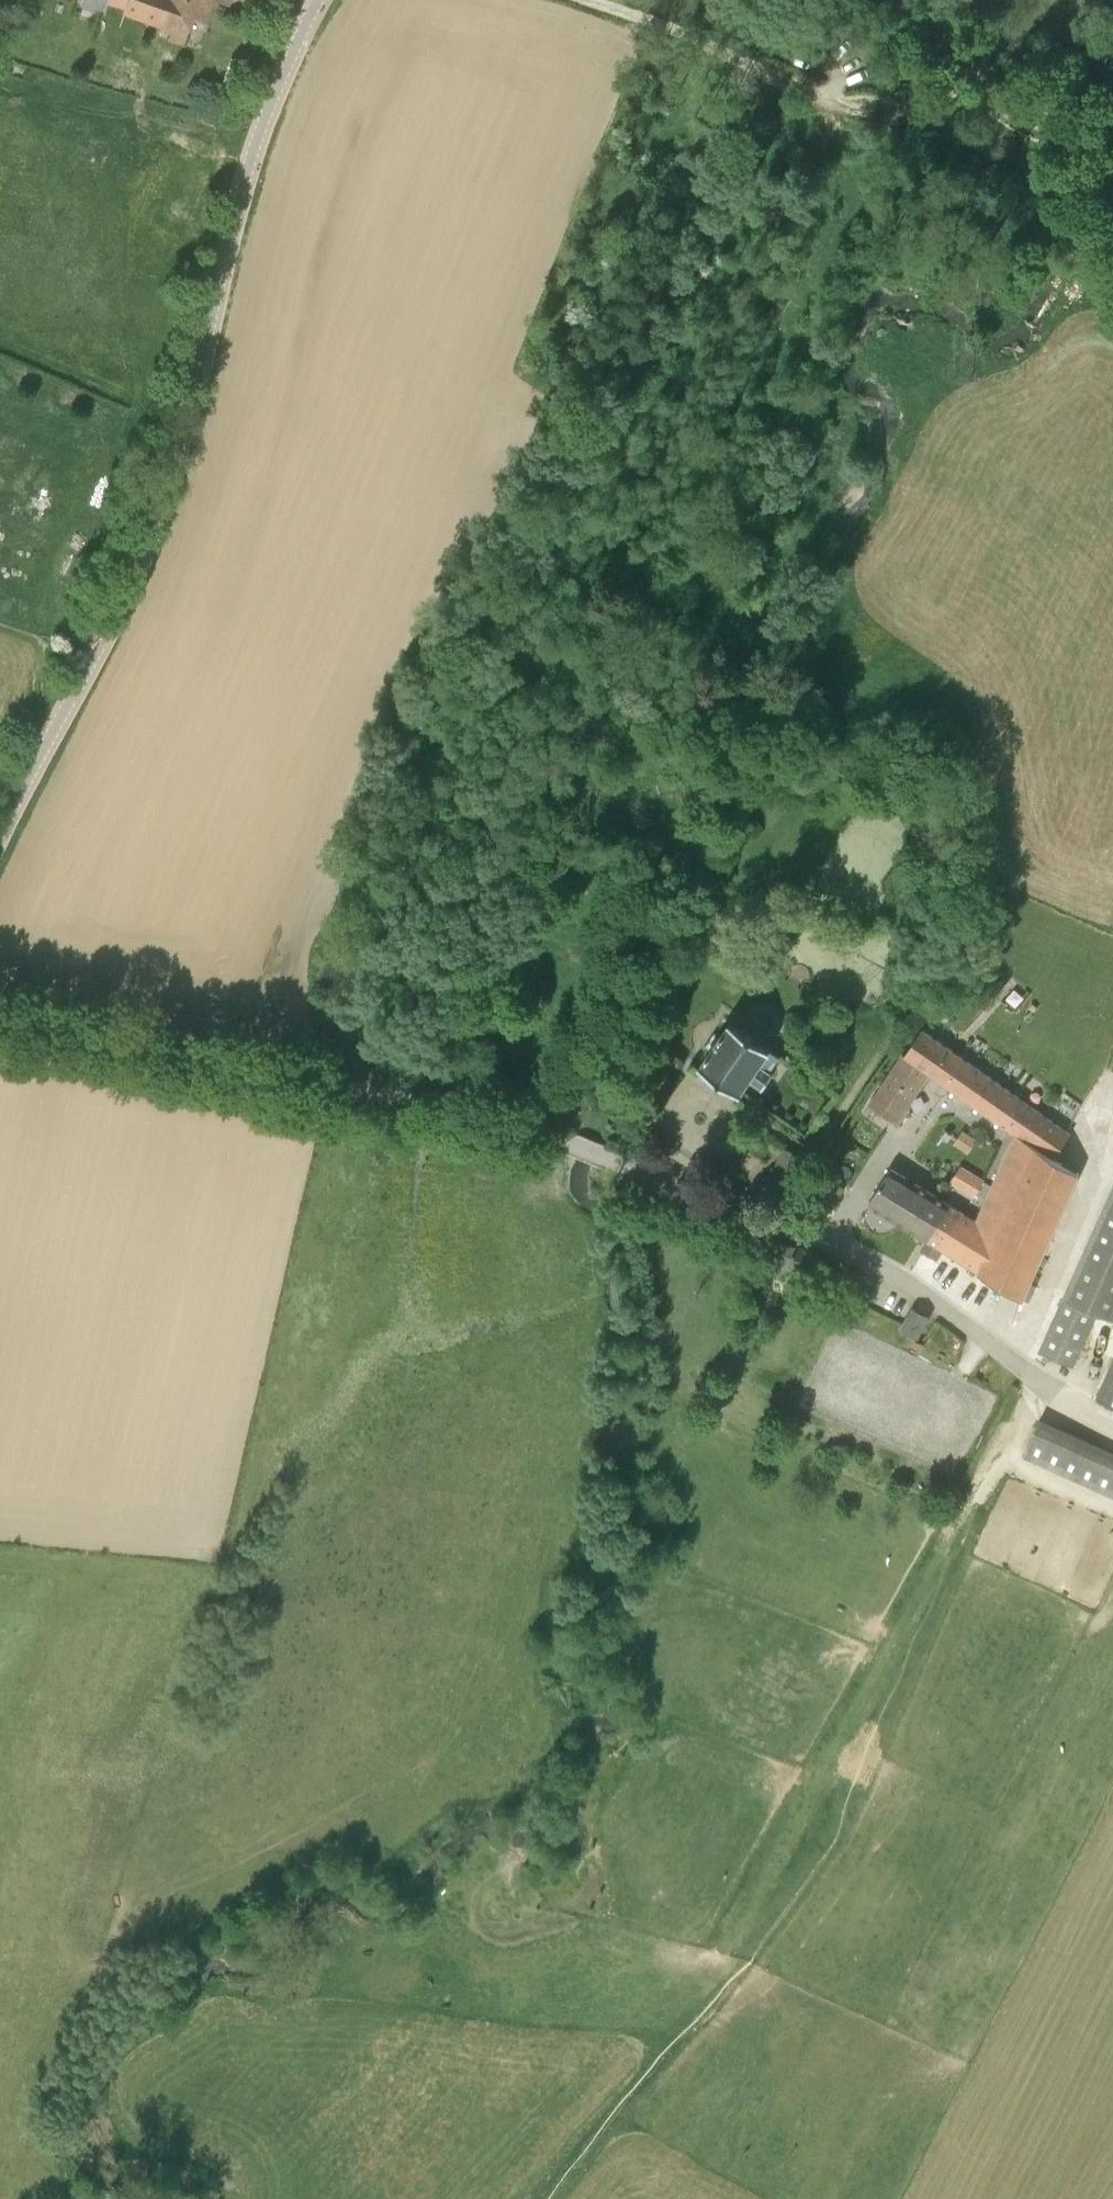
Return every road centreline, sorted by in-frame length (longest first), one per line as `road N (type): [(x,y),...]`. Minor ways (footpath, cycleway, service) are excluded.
road 1 (tertiary): [(0,831),(155,525),(250,164),(319,0)]
road 2 (track): [(1112,288),(1032,174),(929,115),(888,117),(834,100)]
road 3 (track): [(834,100),(595,0)]

